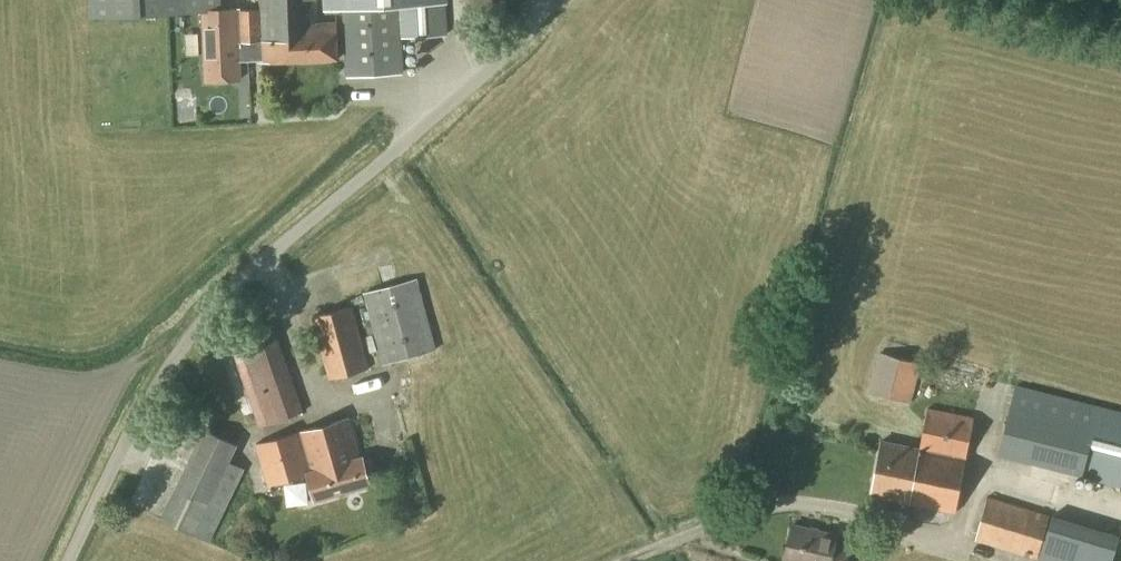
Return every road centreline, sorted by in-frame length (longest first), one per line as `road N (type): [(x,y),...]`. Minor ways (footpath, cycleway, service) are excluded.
road 1 (unclassified): [(69,560),(133,426),(212,309),(516,44),(543,0)]

